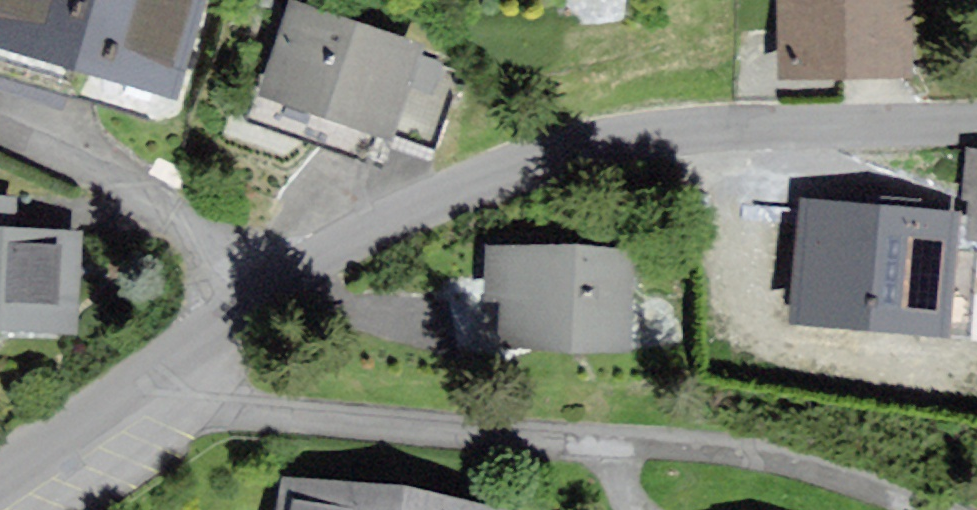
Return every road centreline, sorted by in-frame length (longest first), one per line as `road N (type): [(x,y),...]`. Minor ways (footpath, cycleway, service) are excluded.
road 1 (residential): [(172,355),(380,224),(547,153),(635,136),(976,120)]
road 2 (residential): [(172,355),(274,421),(390,436),(753,455),(902,492),(930,509)]
road 3 (residential): [(0,477),(172,355)]

